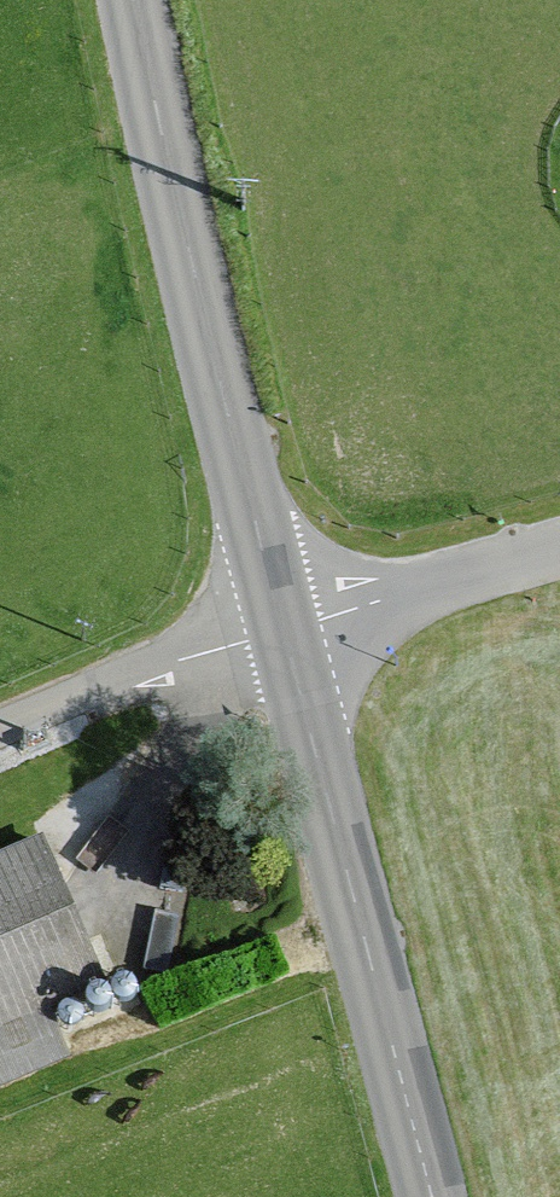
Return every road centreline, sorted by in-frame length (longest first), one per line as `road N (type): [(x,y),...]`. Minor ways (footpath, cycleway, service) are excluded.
road 1 (tertiary): [(128,0),(283,632)]
road 2 (tertiary): [(283,632),(428,1196)]
road 3 (unclassified): [(0,728),(283,632)]
road 4 (residential): [(283,632),(559,549)]

